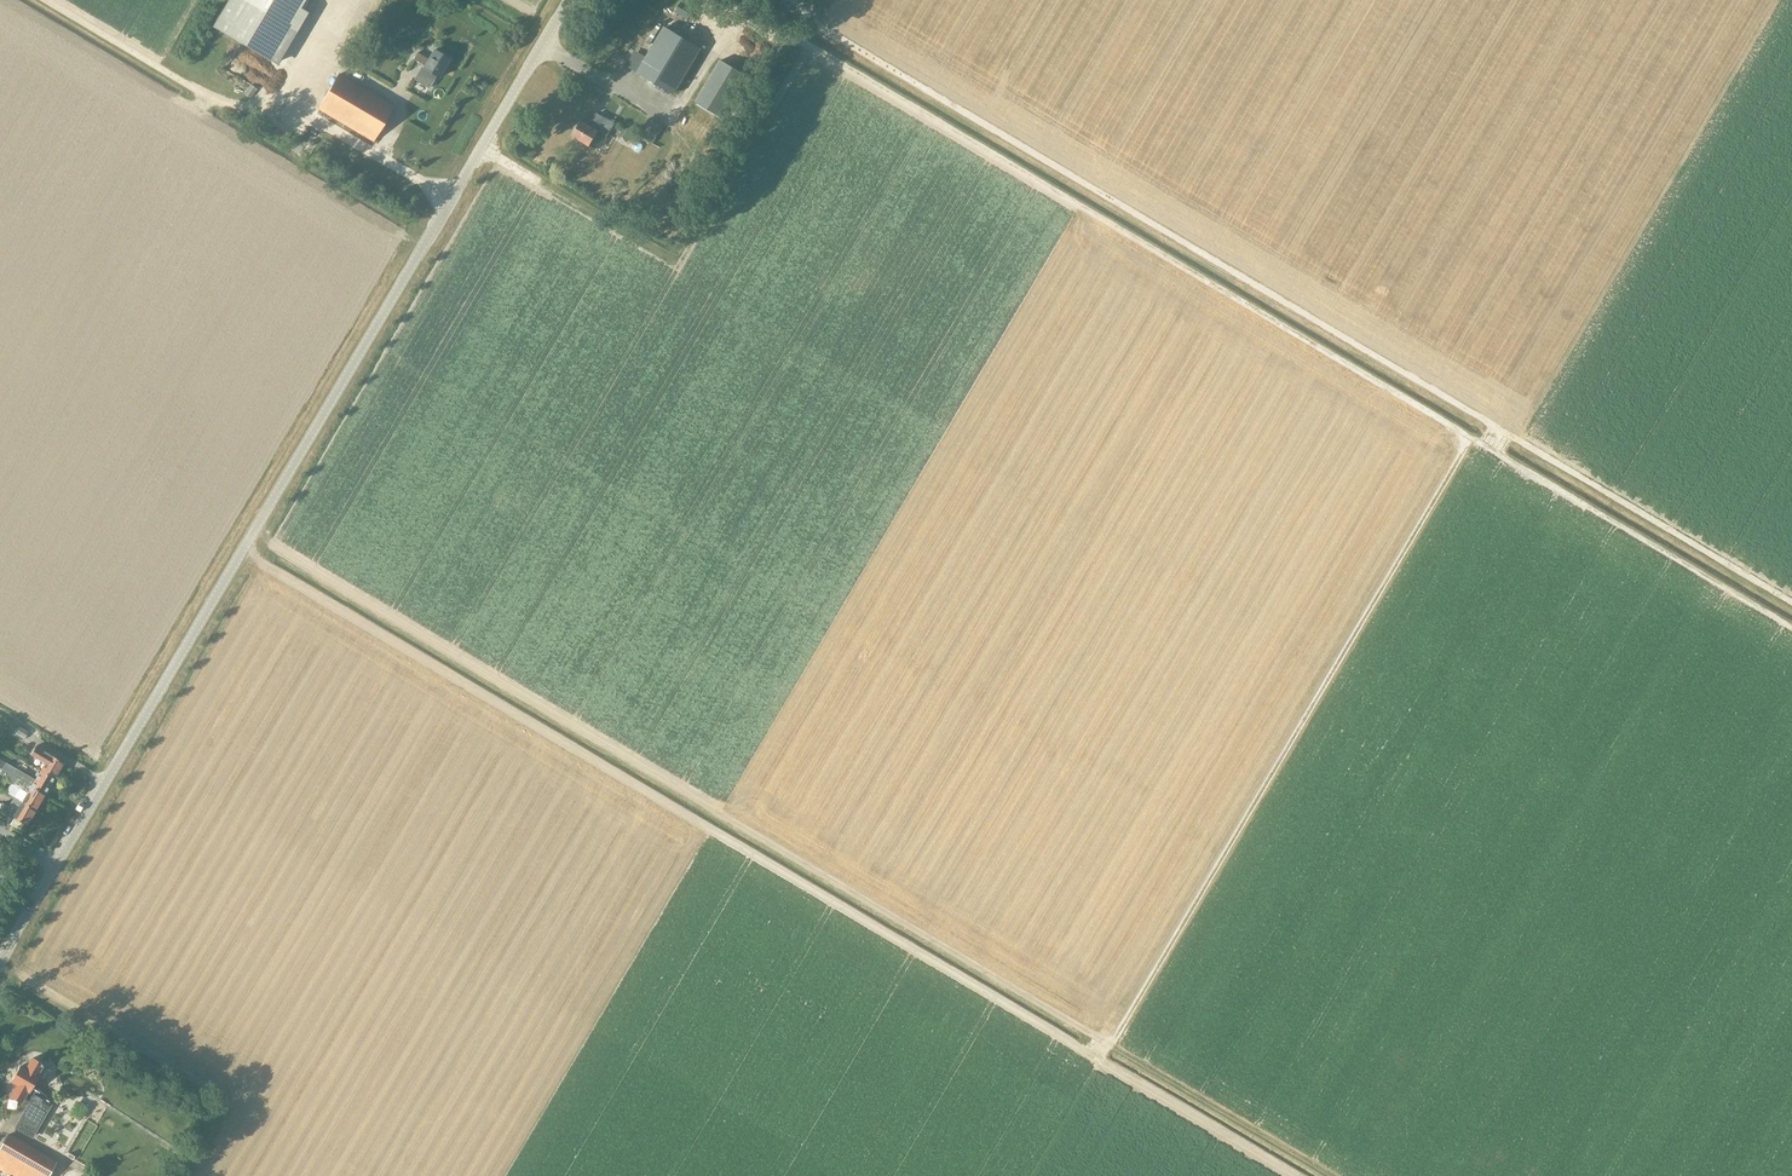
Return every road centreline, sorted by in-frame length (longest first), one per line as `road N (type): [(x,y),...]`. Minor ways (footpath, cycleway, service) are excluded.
road 1 (unclassified): [(0,958),(568,0)]

